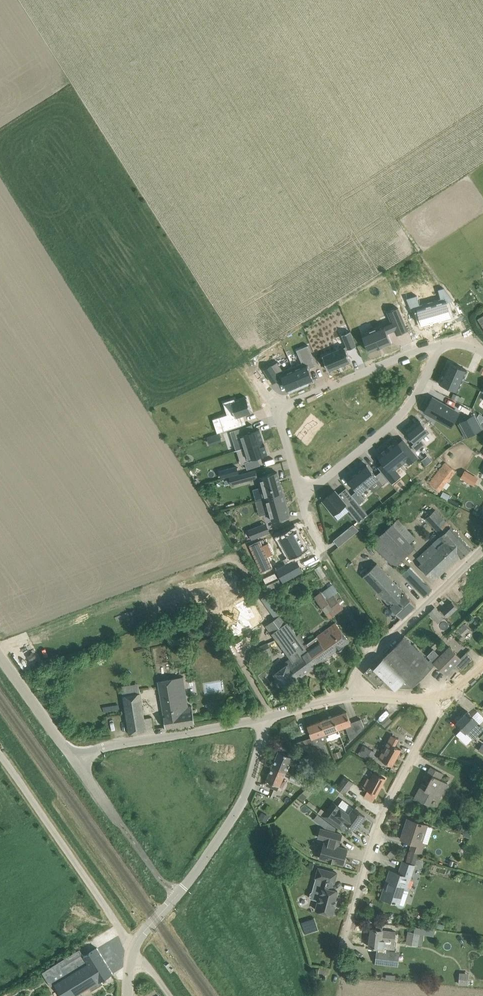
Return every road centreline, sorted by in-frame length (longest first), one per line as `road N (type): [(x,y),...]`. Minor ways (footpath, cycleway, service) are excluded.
road 1 (residential): [(341,954),(371,845),(441,702)]
road 2 (residential): [(301,500),(409,406),(442,344)]
road 3 (residential): [(174,899),(241,805),(266,718)]
road 4 (residential): [(355,697),(364,662),(482,546)]
road 5 (tertiary): [(77,761),(103,746),(266,718)]
road 6 (residential): [(278,411),(442,344)]
road 7 (tertiary): [(77,761),(0,652)]

